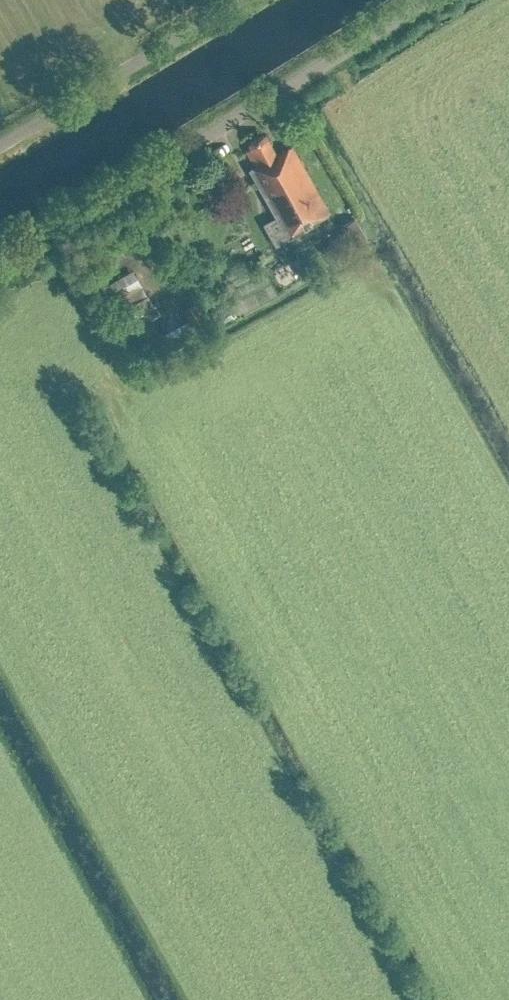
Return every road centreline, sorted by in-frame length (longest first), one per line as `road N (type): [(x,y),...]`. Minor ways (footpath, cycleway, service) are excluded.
road 1 (unclassified): [(0,260),(424,0)]
road 2 (unclassified): [(0,144),(239,0)]

